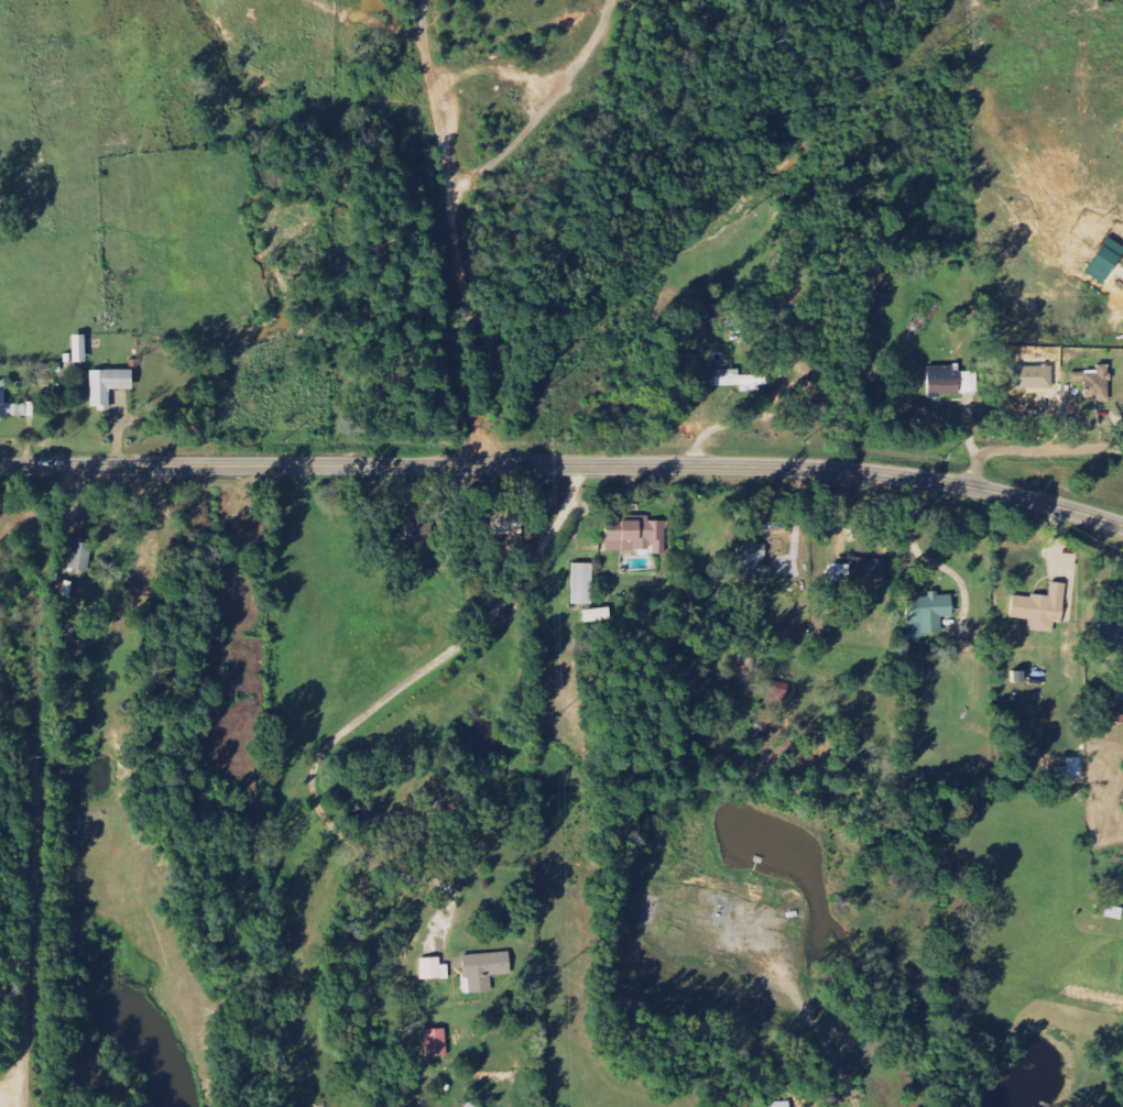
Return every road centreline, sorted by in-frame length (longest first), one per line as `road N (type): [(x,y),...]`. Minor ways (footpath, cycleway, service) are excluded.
road 1 (tertiary): [(0,466),(824,469),(969,486),(1122,525)]
road 2 (residential): [(969,486),(977,460),(1003,448),(1122,446)]

